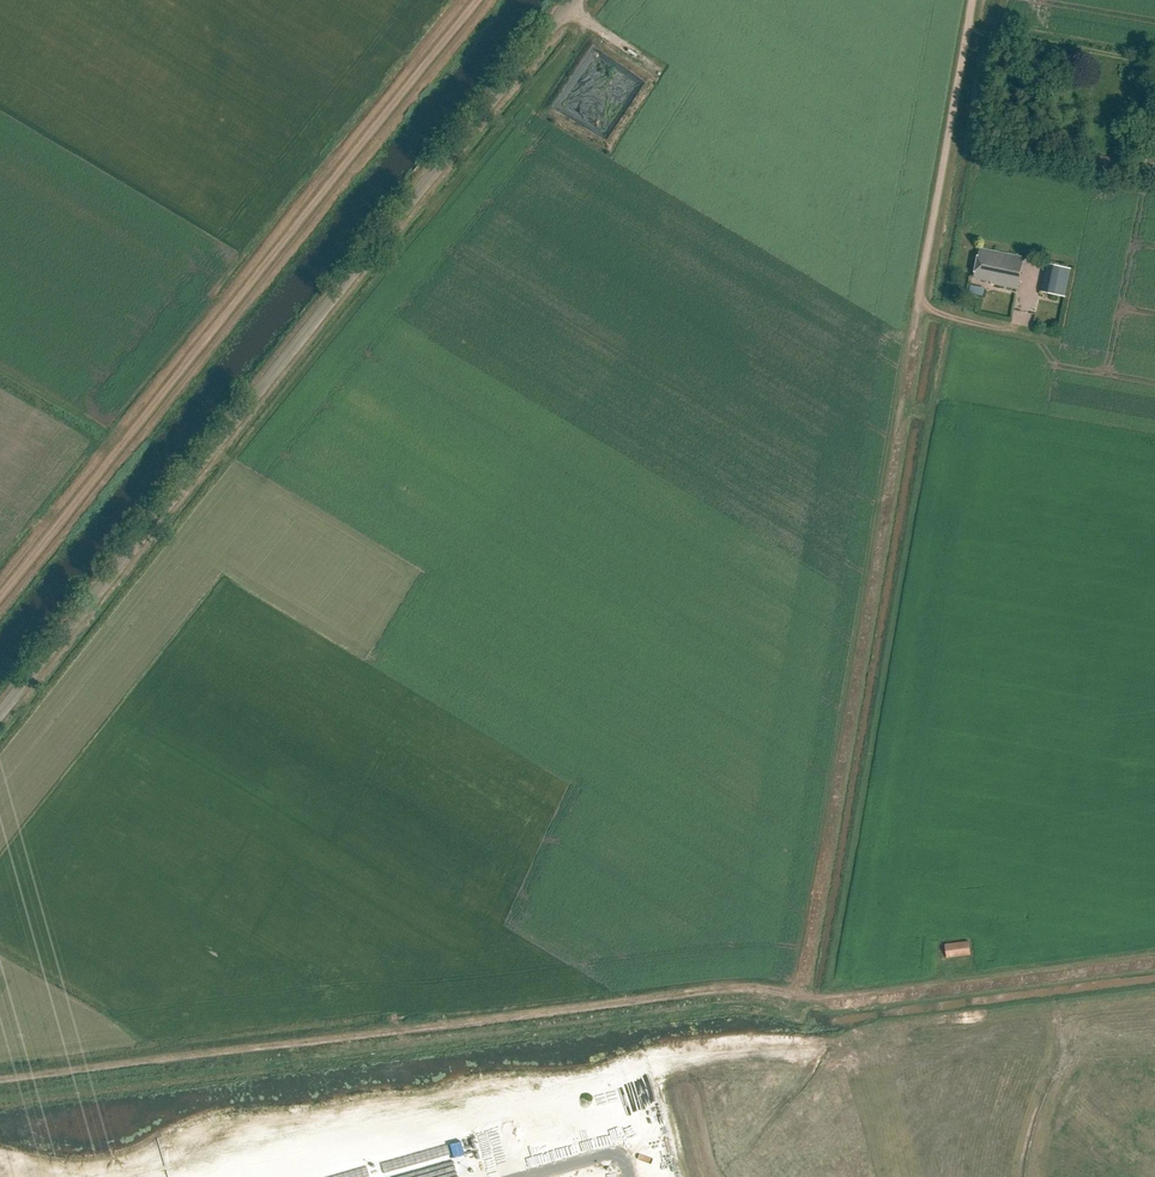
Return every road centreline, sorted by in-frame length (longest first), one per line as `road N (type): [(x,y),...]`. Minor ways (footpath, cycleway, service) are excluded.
road 1 (unclassified): [(0,711),(566,0)]
road 2 (track): [(788,989),(730,984),(0,1078)]
road 3 (track): [(0,596),(476,0)]
road 4 (track): [(917,301),(810,920),(788,989)]
road 5 (track): [(1154,959),(895,991),(813,998),(788,989)]
road 6 (residential): [(971,0),(917,301)]

